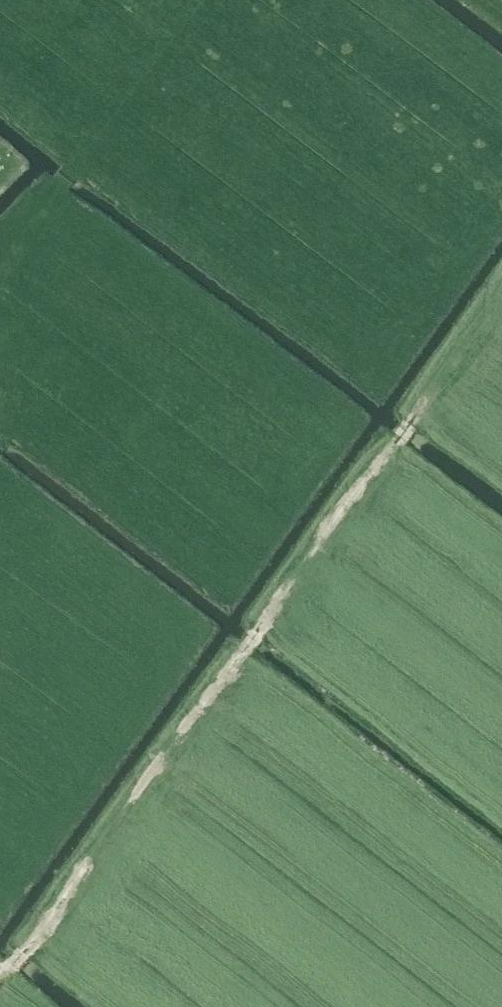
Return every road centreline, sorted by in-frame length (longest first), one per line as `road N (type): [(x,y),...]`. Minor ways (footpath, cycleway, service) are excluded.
road 1 (track): [(0,976),(420,418)]

